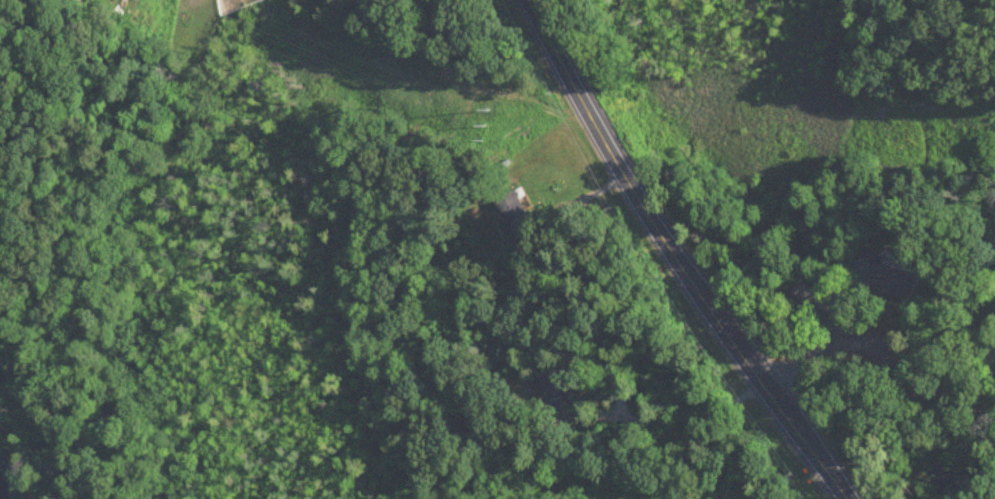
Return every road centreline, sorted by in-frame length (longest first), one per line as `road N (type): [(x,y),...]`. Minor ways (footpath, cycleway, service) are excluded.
road 1 (tertiary): [(848,498),(711,311),(574,93),(531,0)]
road 2 (residential): [(768,392),(826,348),(861,341),(913,373),(994,460)]

